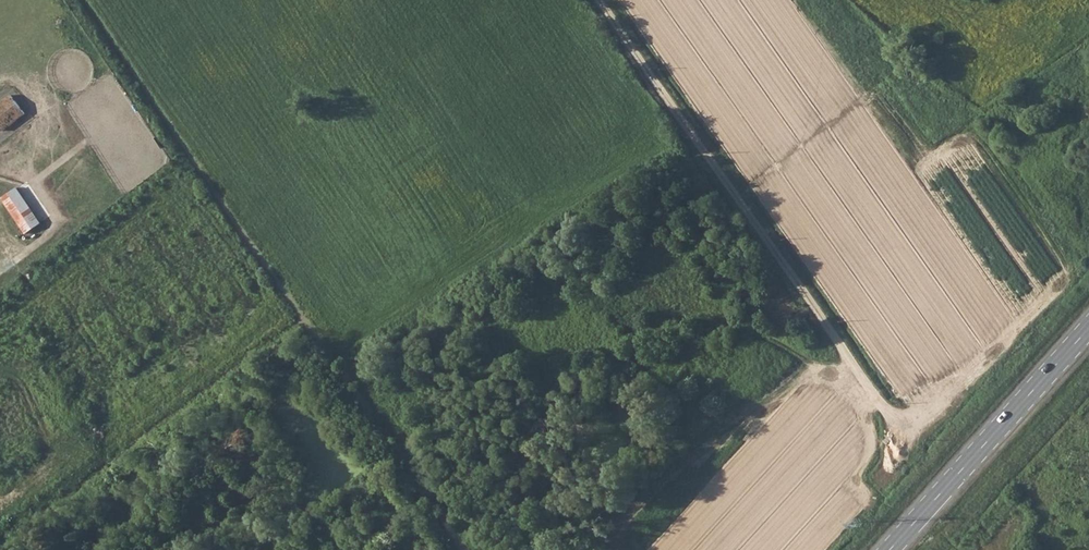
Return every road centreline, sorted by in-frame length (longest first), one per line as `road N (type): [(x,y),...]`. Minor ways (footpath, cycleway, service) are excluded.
road 1 (unclassified): [(601,0),(893,420)]
road 2 (secondary): [(888,549),(1088,327)]

